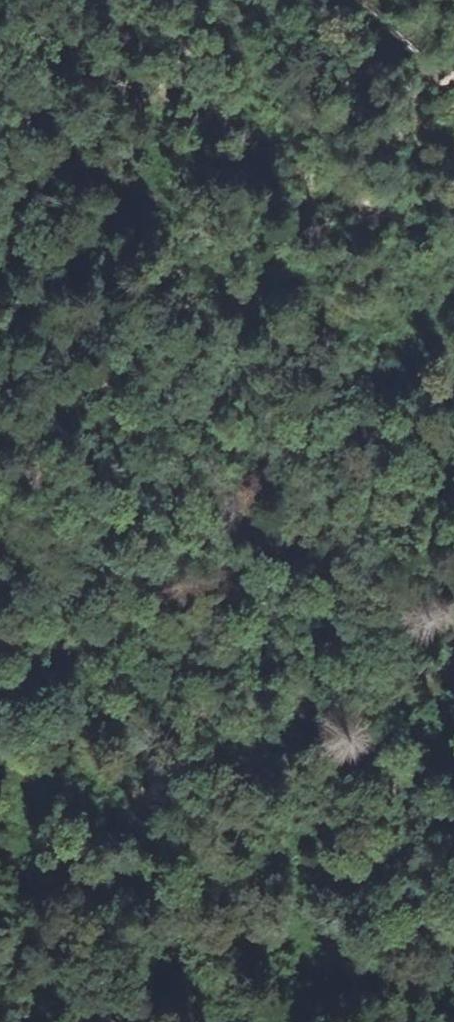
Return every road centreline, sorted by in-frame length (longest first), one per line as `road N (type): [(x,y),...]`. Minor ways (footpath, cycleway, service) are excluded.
road 1 (track): [(0,776),(176,822)]

